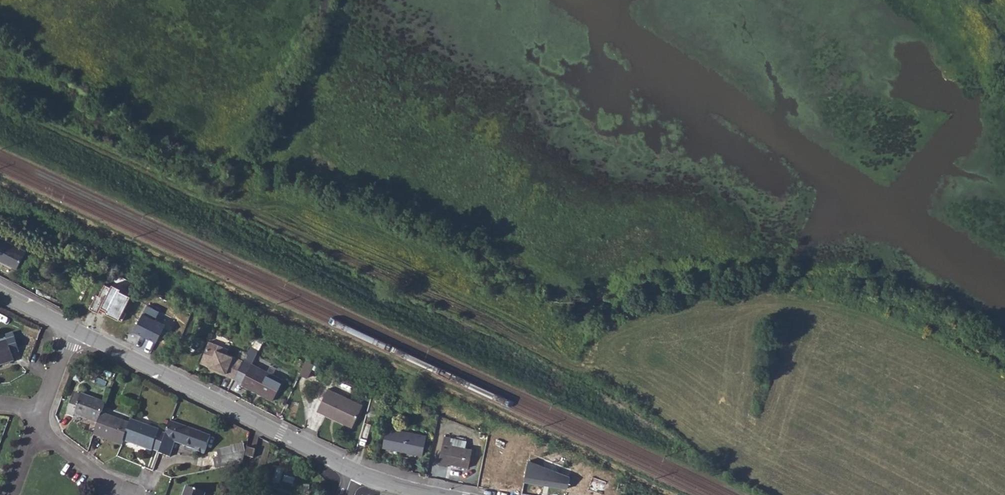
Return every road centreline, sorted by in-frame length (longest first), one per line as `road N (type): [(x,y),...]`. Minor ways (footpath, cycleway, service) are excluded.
road 1 (track): [(0,106),(580,377)]
road 2 (residential): [(73,330),(359,474)]

